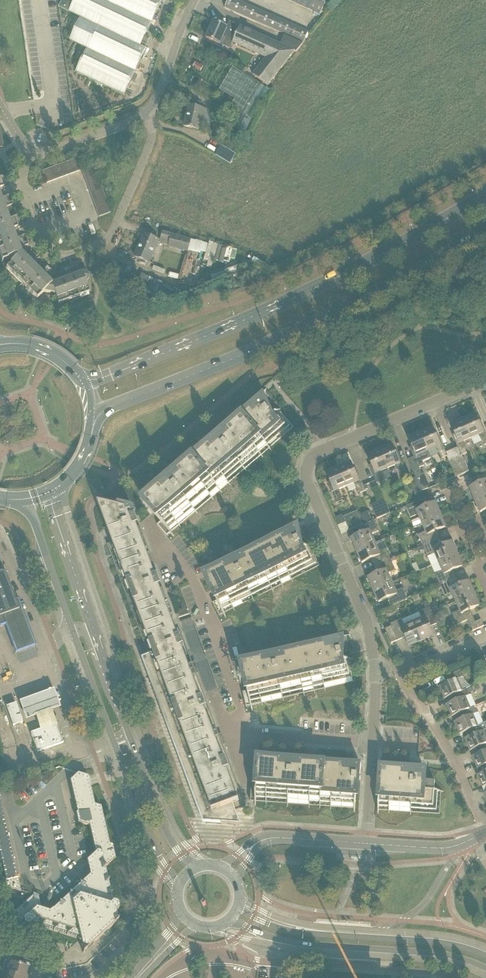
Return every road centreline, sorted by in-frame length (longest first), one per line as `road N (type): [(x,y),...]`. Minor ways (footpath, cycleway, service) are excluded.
road 1 (secondary): [(485,196),(270,309),(130,370),(79,380)]
road 2 (secondary): [(93,427),(107,412),(362,302),(485,234)]
road 3 (secondary): [(17,502),(35,527),(140,816),(181,885)]
road 4 (residential): [(374,666),(366,614),(308,470),(314,456),(485,381)]
road 5 (secondary): [(195,870),(158,816),(46,496)]
road 6 (secondary): [(230,922),(301,947),(429,956),(485,972)]
road 7 (secondary): [(485,953),(425,938),(271,925),(239,909)]
road 8 (residential): [(25,150),(21,184),(32,218),(64,257),(110,242),(136,173)]
road 9 (residential): [(242,722),(201,597),(147,525)]
road 10 (residential): [(136,173),(253,210),(294,181)]
road 11 (residential): [(396,671),(440,735),(474,812)]
road 12 (residential): [(151,113),(41,154),(25,150)]
road 13 (residential): [(372,745),(244,734)]
road 14 (residential): [(195,0),(151,113)]

